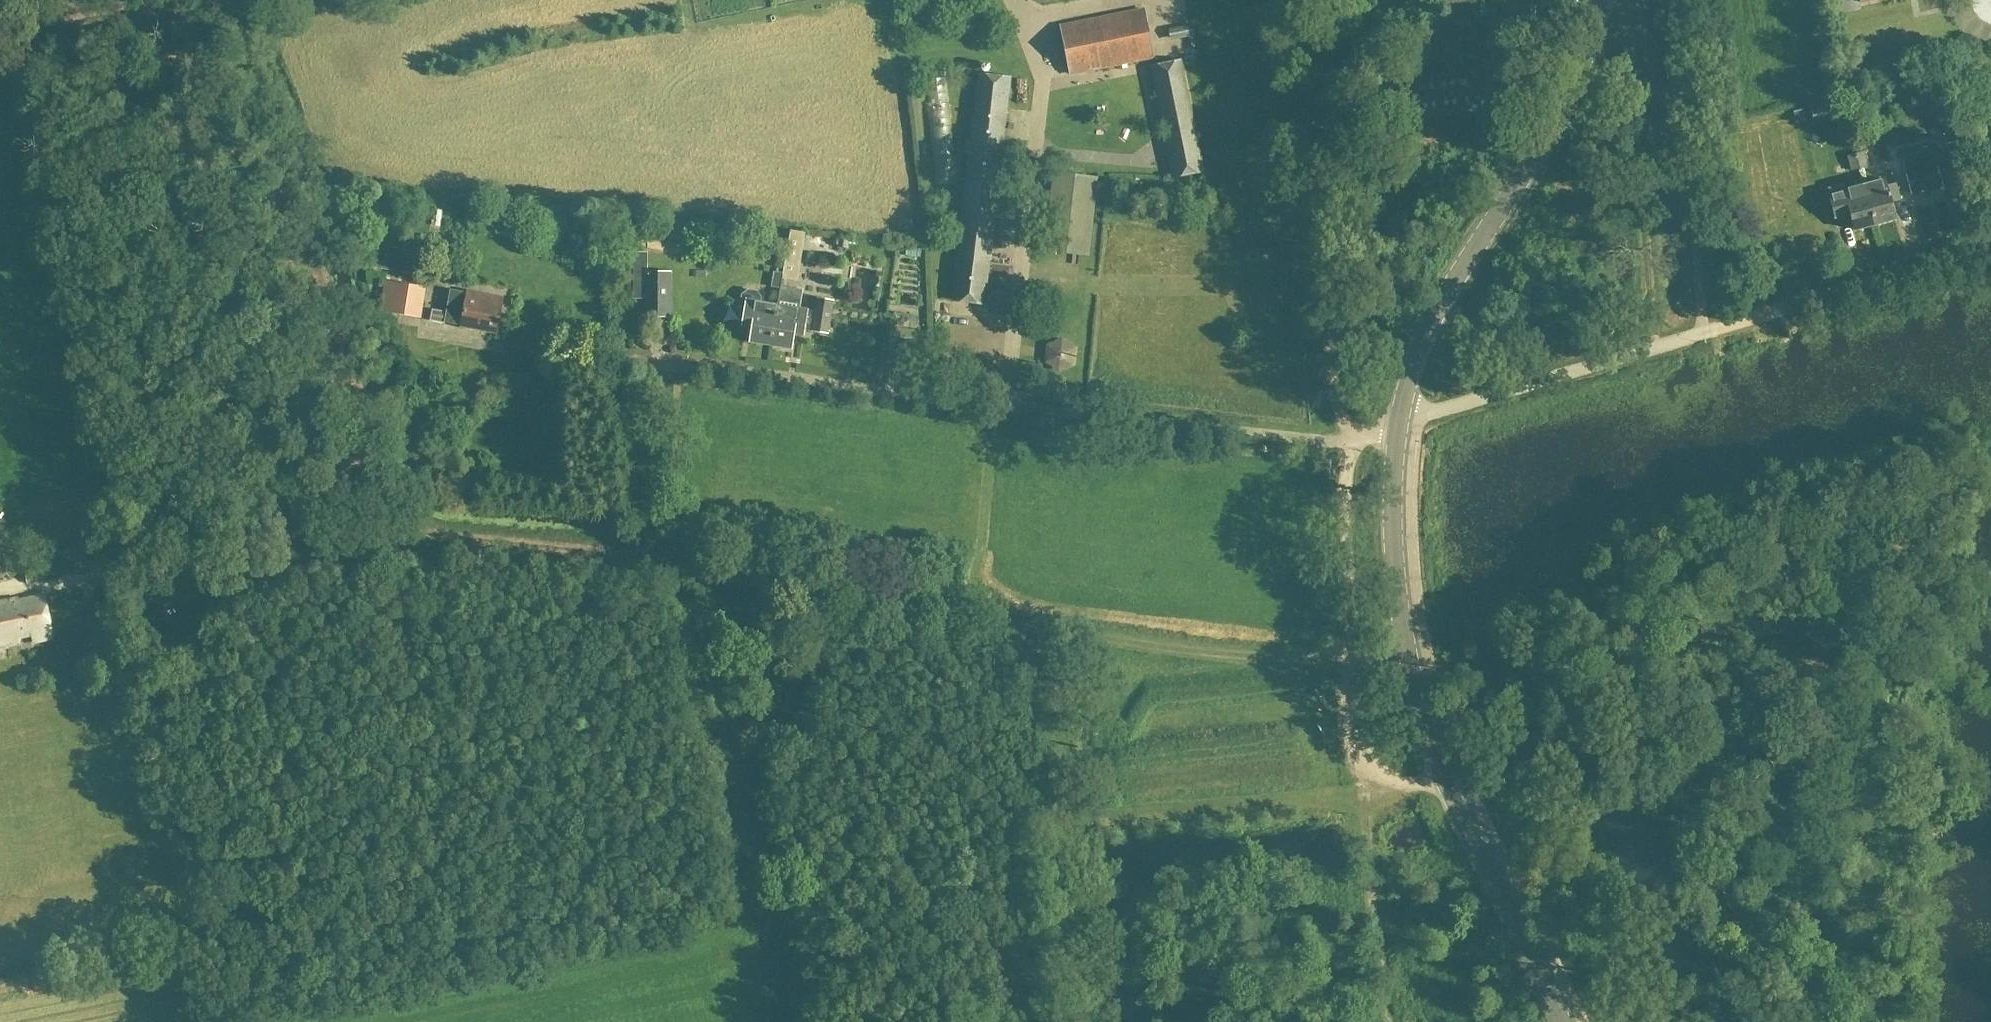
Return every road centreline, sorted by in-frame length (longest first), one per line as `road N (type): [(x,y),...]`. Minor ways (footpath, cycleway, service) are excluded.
road 1 (track): [(235,1021),(143,569),(378,533),(656,556)]
road 2 (unclassified): [(1399,420),(1325,443),(650,360)]
road 3 (tertiary): [(1560,1021),(1445,784),(1421,708),(1398,606),(1392,514),(1399,420)]
road 4 (tertiary): [(1399,420),(1448,297),(1549,134),(1601,0)]
road 5 (track): [(1353,438),(1337,408),(1293,0)]
road 6 (track): [(656,556),(894,590),(964,605),(1012,627),(1063,634)]
road 7 (track): [(1655,350),(1623,0)]
road 8 (unclassified): [(1399,420),(1704,335)]
road 9 (track): [(1704,335),(1990,256)]
road 10 (track): [(1354,663),(1063,634)]
road 11 (track): [(1353,438),(1347,558),(1354,663)]
road 12 (track): [(988,404),(964,605)]
road 13 (track): [(656,556),(650,360)]
road 14 (track): [(1354,663),(1372,768),(1403,785),(1445,784)]
road 15 (track): [(157,0),(29,22)]

